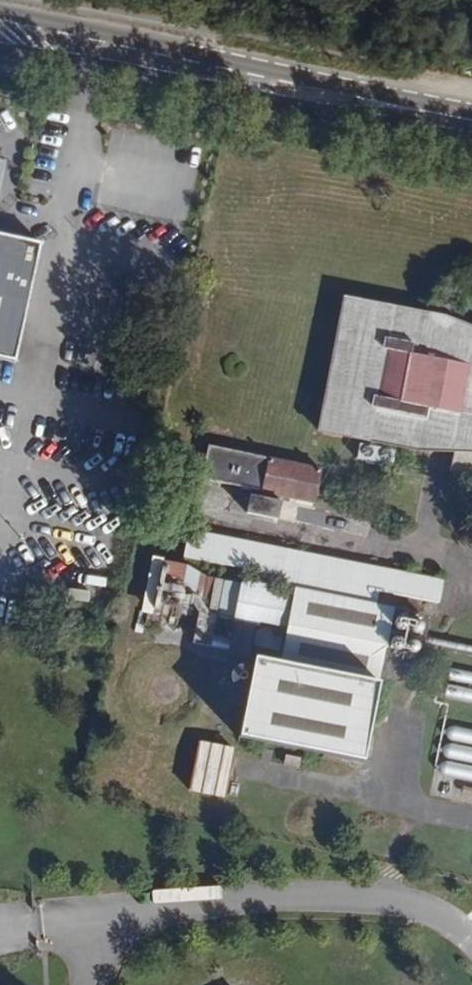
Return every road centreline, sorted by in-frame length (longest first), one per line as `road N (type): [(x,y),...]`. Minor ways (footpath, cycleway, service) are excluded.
road 1 (secondary): [(471,112),(0,11)]
road 2 (secondary): [(0,52),(471,133)]

